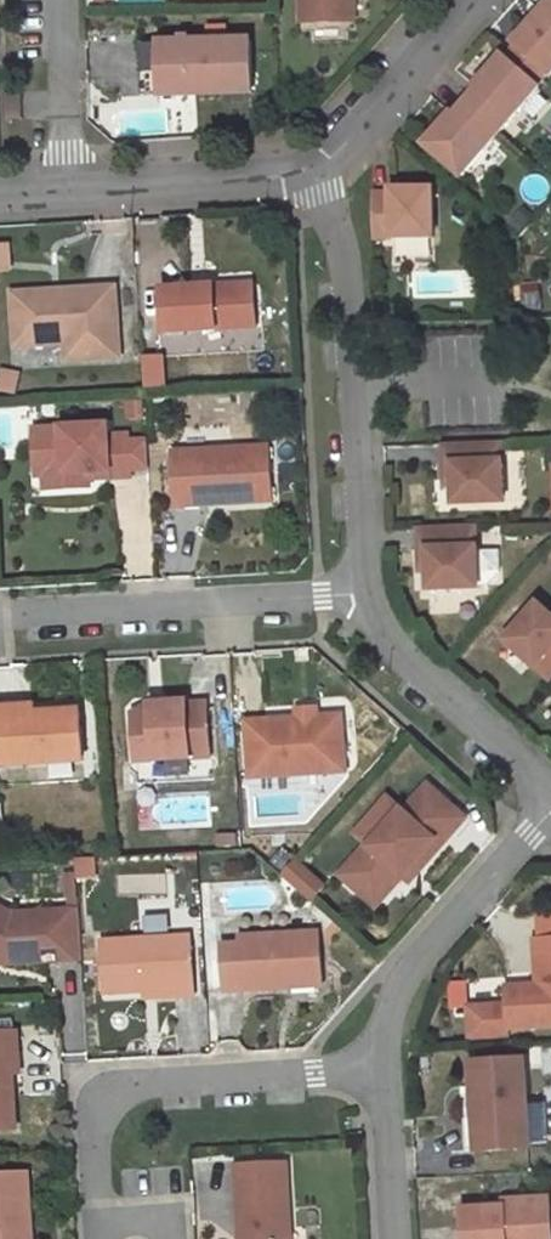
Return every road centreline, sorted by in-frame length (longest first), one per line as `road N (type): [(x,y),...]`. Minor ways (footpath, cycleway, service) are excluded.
road 1 (residential): [(369,594),(344,256),(311,169)]
road 2 (residential): [(120,1238),(98,1206),(96,1113),(126,1086),(384,1068)]
road 3 (residential): [(0,616),(369,594)]
road 4 (residential): [(384,1068),(387,1021),(413,967),(550,811)]
road 5 (residential): [(550,789),(383,634),(369,594)]
road 6 (residential): [(311,169),(63,195)]
road 7 (residential): [(476,0),(311,169)]
road 8 (residential): [(59,0),(63,195)]
road 9 (residential): [(395,1238),(384,1068)]

